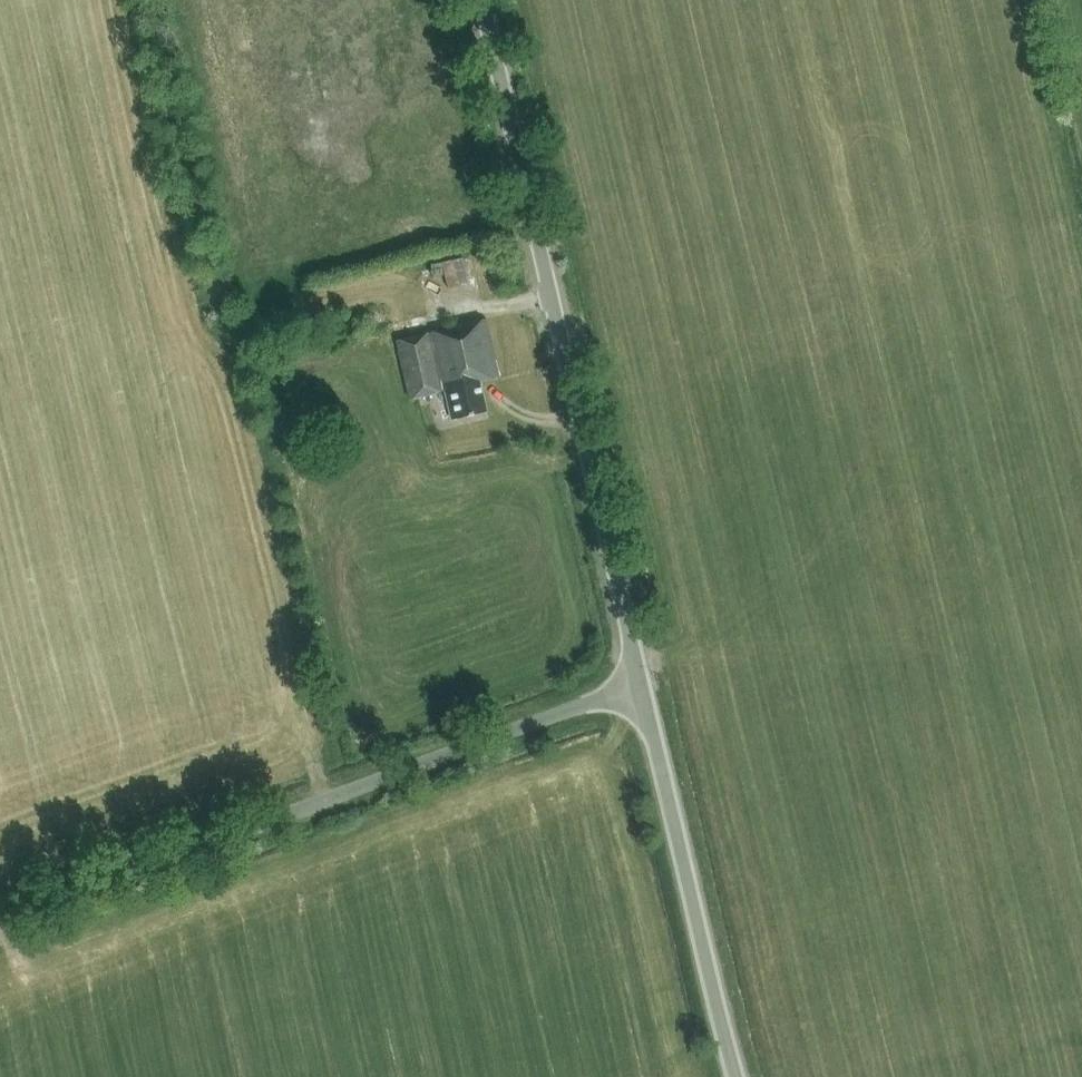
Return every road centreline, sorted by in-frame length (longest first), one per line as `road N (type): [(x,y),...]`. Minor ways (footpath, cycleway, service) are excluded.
road 1 (unclassified): [(640,685),(481,0)]
road 2 (unclassified): [(0,921),(640,685)]
road 3 (unclassified): [(734,1076),(640,685)]

